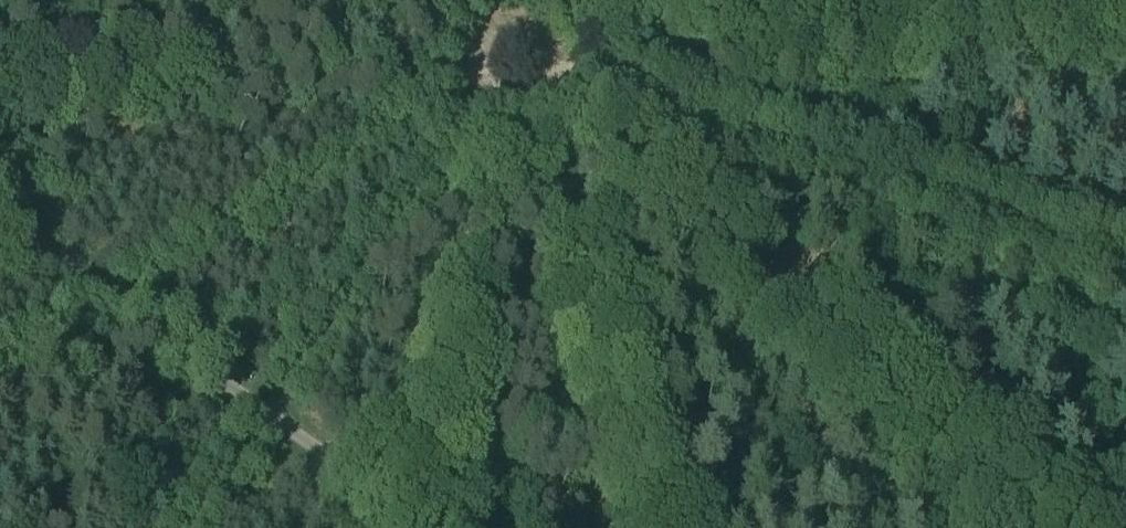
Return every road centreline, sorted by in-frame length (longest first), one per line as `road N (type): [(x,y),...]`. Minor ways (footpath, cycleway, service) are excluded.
road 1 (track): [(1125,290),(533,80)]
road 2 (track): [(534,72),(1125,26)]
road 3 (track): [(492,84),(0,366)]
road 4 (track): [(196,527),(499,92)]
road 5 (track): [(0,211),(423,527)]
road 6 (track): [(489,76),(0,113)]
road 7 (track): [(518,94),(649,527)]
road 8 (track): [(506,95),(423,527)]
road 9 (track): [(491,63),(337,0)]
road 10 (track): [(636,0),(531,61)]

